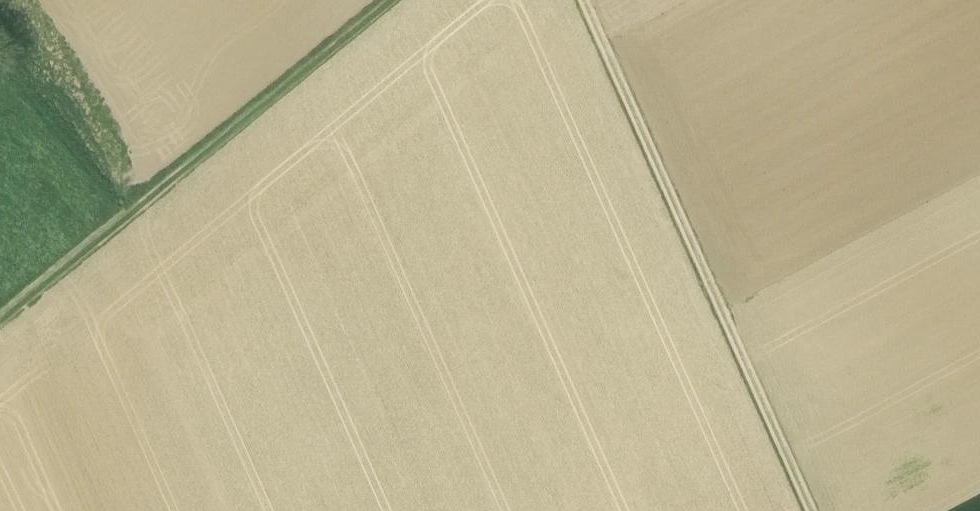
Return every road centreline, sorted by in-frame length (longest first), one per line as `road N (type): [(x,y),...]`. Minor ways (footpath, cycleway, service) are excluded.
road 1 (track): [(600,0),(824,510)]
road 2 (track): [(0,349),(421,0)]

